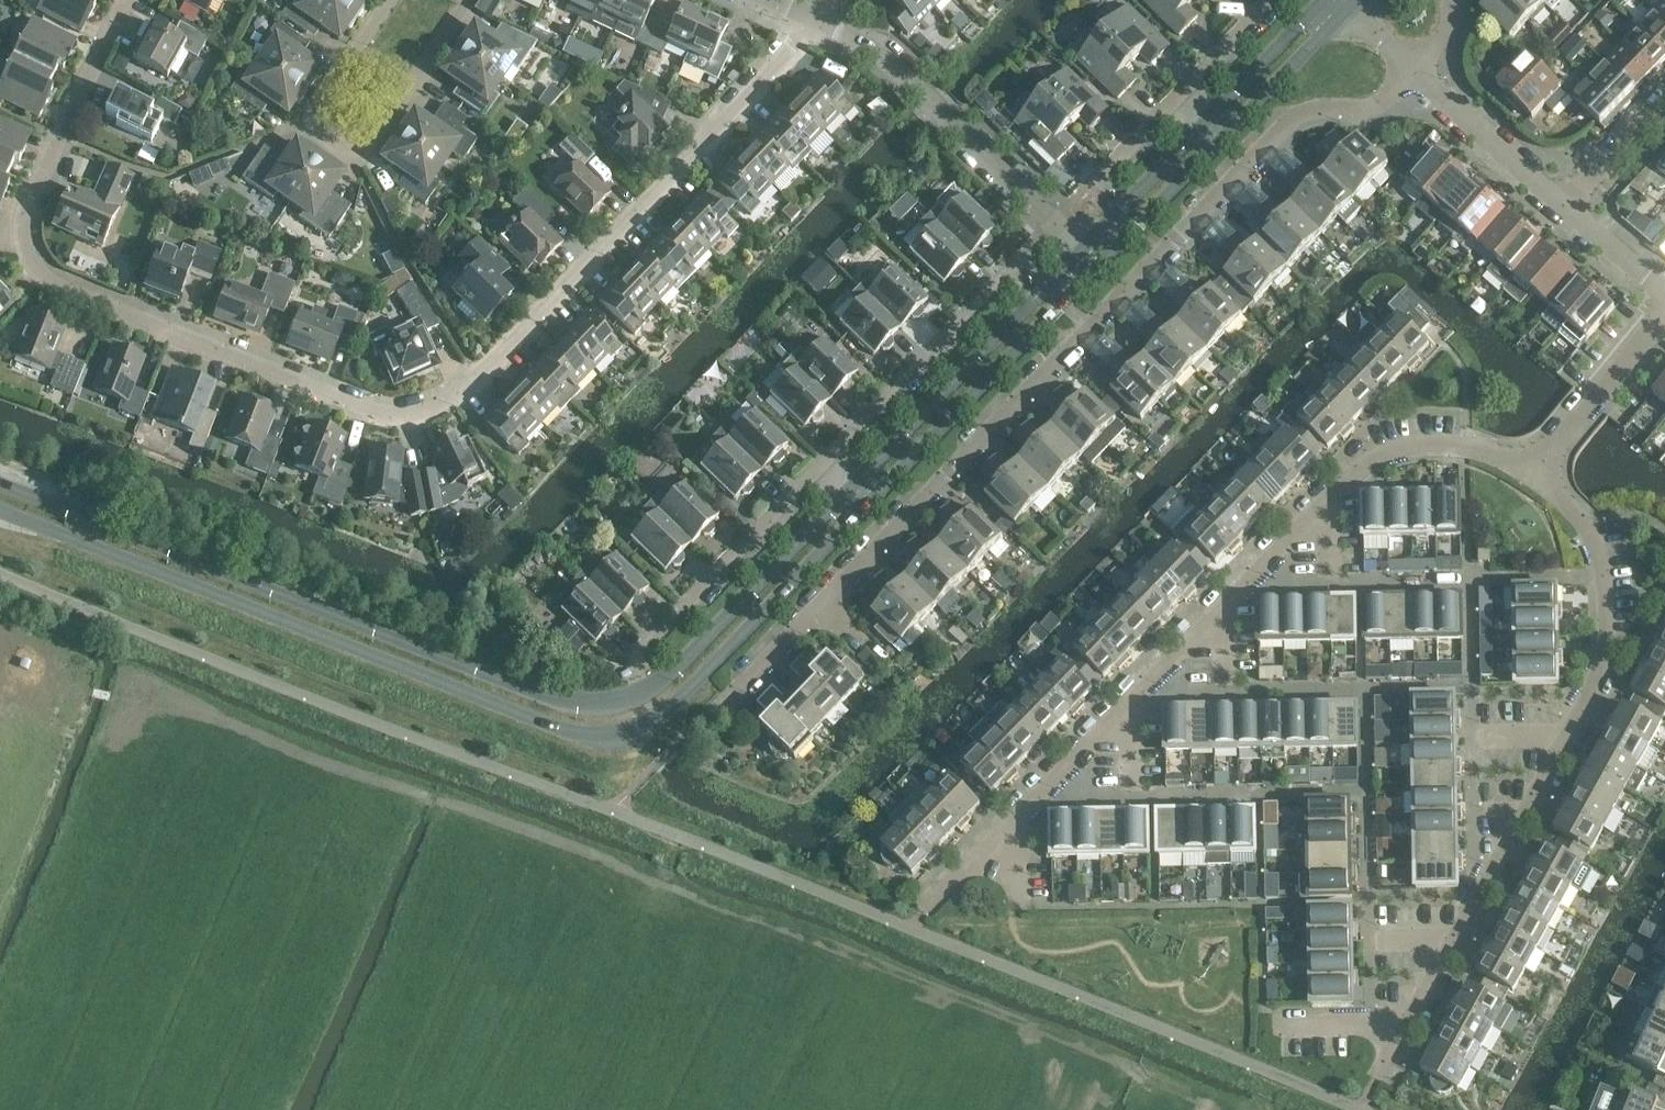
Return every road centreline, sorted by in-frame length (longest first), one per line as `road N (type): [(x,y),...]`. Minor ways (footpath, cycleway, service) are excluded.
road 1 (residential): [(815,21),(525,336),(453,402),(409,418),(217,354),(49,286),(24,267),(21,222),(56,136),(133,0)]
road 2 (secondary): [(0,508),(594,737),(630,734),(671,708),(869,505)]
road 3 (secondary): [(854,490),(666,677),(629,698),(586,705),(0,484)]
road 4 (residential): [(1412,75),(1368,111),(1297,115),(720,709)]
road 5 (residential): [(935,902),(1344,477),(1397,446),(1466,445),(1538,469)]
road 6 (residential): [(1538,469),(1596,535),(1610,645),(1480,899),(1374,1080)]
road 7 (residential): [(471,0),(360,154),(311,119),(386,0)]
road 8 (residential): [(815,21),(874,49),(1082,248)]
road 9 (secondary): [(1101,263),(1348,15)]
road 10 (secondary): [(1326,0),(1082,248)]
road 11 (secondary): [(869,505),(1101,263)]
road 12 (secondary): [(1082,248),(854,490)]
road 13 (residential): [(1023,260),(825,462)]
road 14 (residential): [(825,462),(633,669)]
road 15 (residential): [(1276,0),(1091,192)]
road 16 (residential): [(1538,469),(1664,307)]
road 17 (residential): [(1558,207),(1412,75)]
road 18 (residential): [(1558,207),(1664,105)]
road 19 (residential): [(1664,297),(1558,207)]

